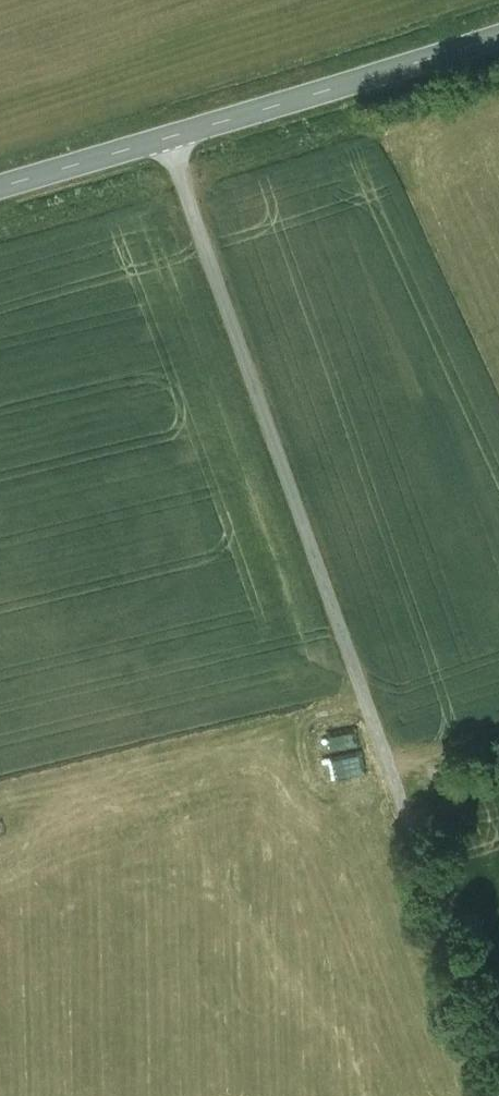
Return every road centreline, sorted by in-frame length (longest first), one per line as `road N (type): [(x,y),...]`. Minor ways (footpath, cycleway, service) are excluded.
road 1 (unclassified): [(498,1078),(168,137)]
road 2 (tertiary): [(168,137),(498,36)]
road 3 (tertiary): [(0,186),(168,137)]

